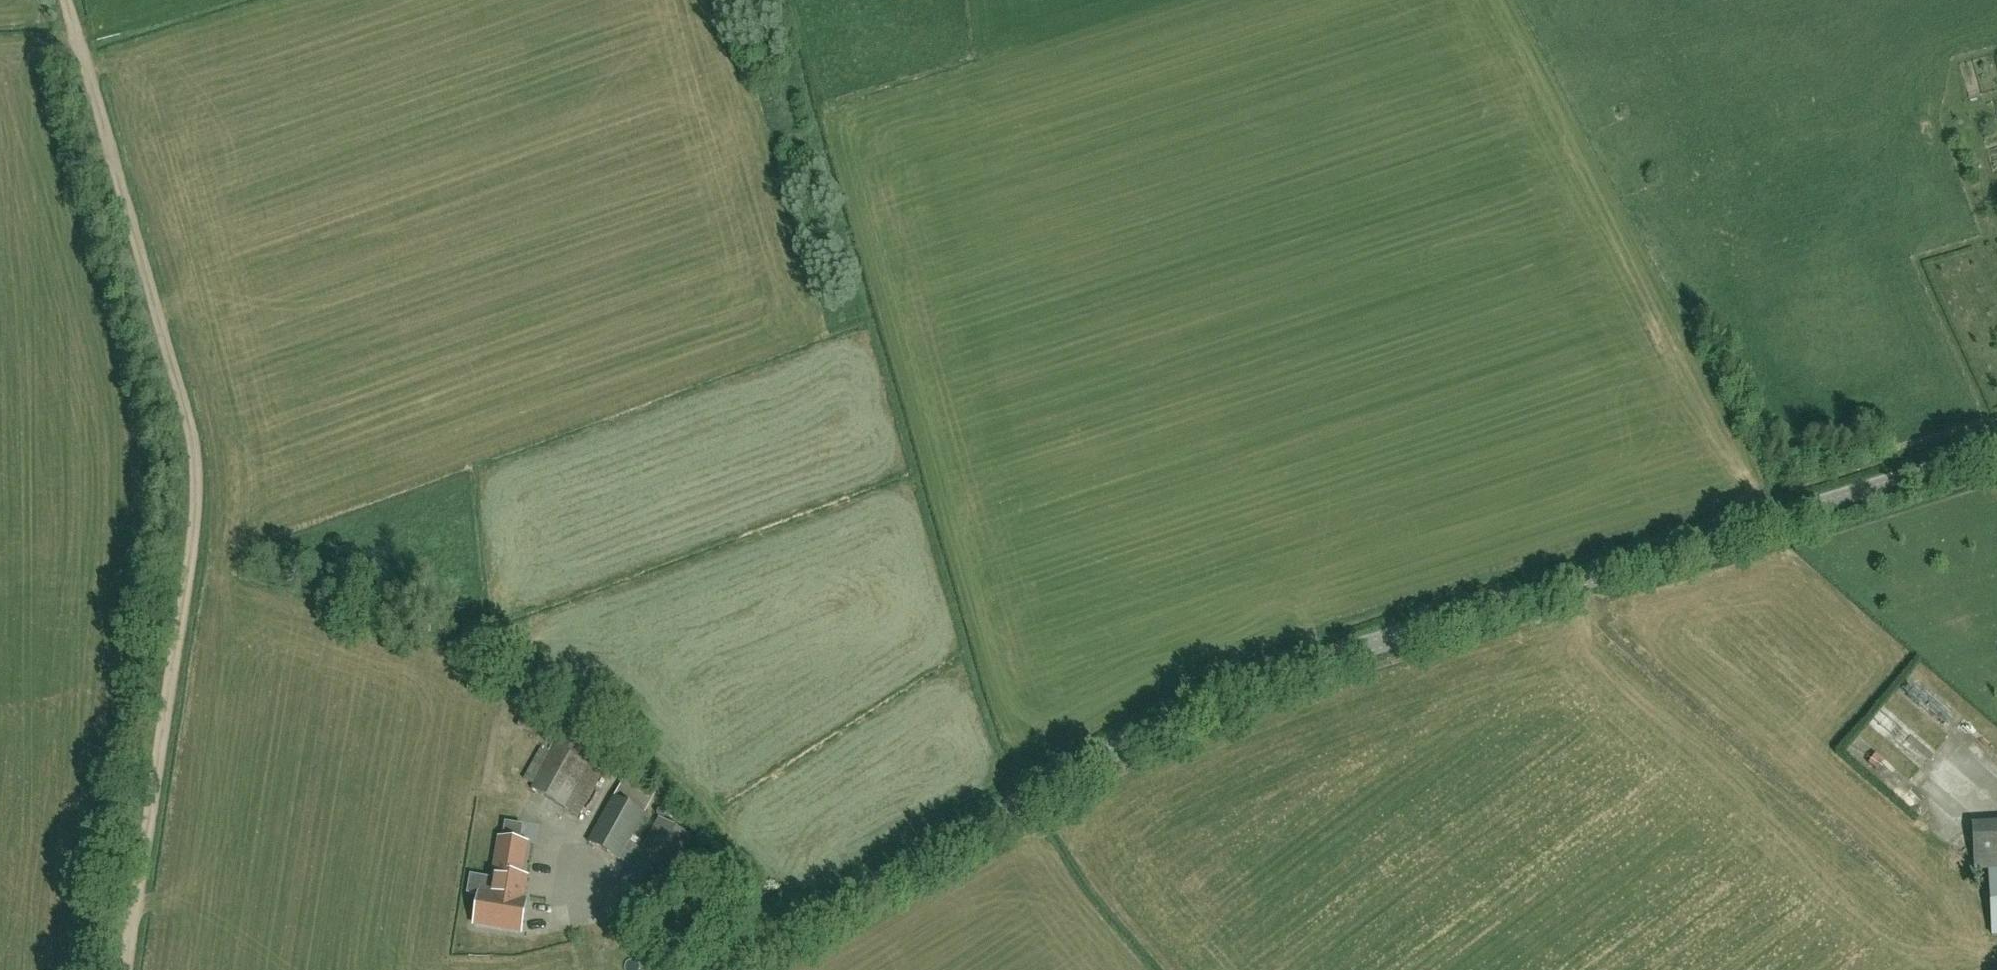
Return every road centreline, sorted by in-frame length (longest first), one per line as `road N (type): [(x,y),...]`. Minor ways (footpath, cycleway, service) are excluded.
road 1 (tertiary): [(740,969),(1165,728),(1289,677),(1996,455)]

